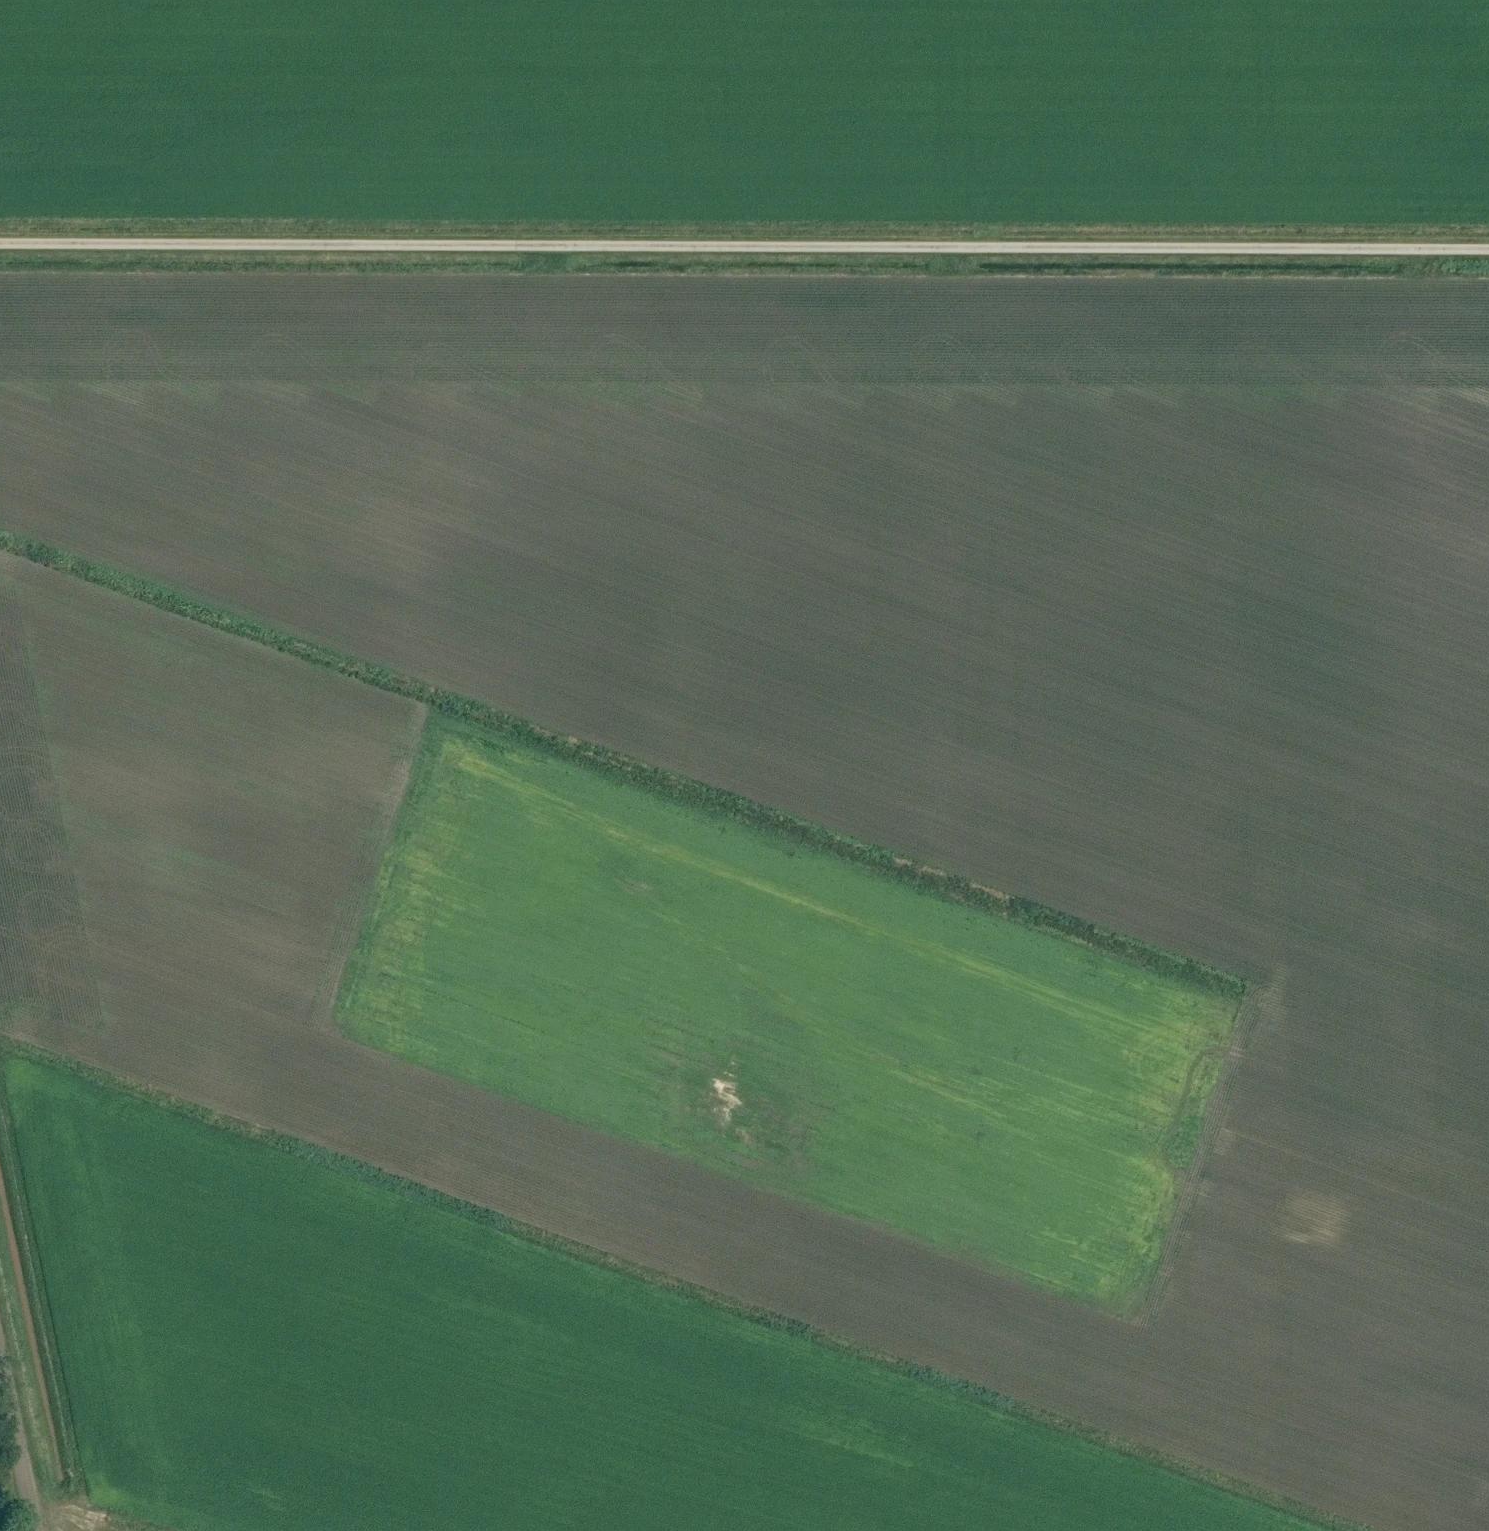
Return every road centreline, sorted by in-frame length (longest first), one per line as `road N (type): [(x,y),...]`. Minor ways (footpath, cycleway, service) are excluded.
road 1 (unclassified): [(1488,254),(0,242)]
road 2 (unclassified): [(39,1530),(0,1344)]

